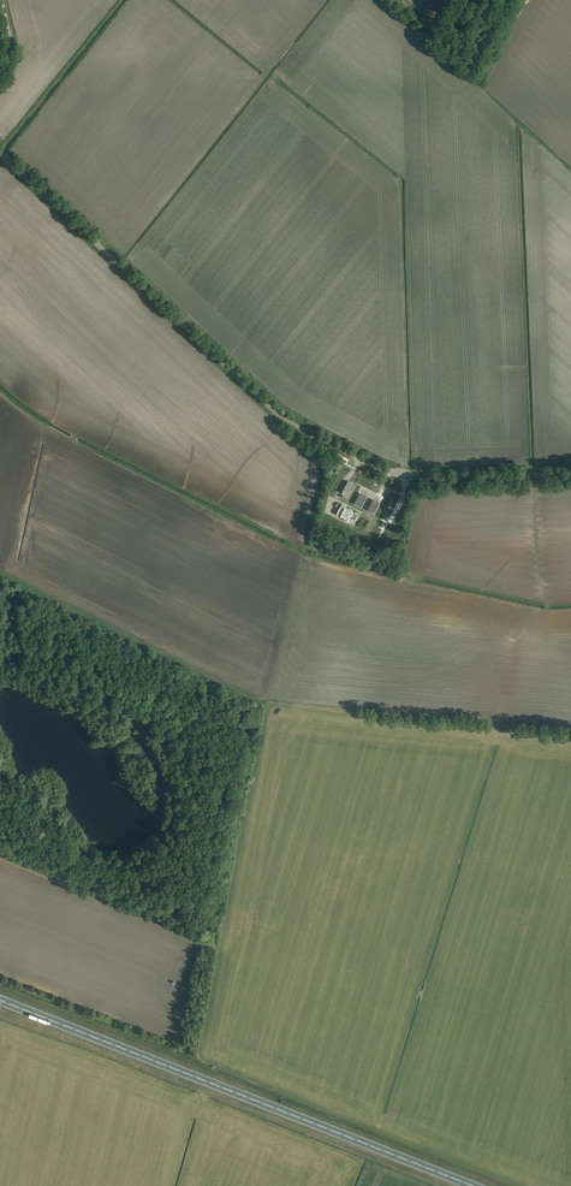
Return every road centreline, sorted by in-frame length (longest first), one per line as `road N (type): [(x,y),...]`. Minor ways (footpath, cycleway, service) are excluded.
road 1 (unclassified): [(570,474),(416,479),(311,434),(276,413),(0,154)]
road 2 (trunk): [(473,1185),(0,1001)]

